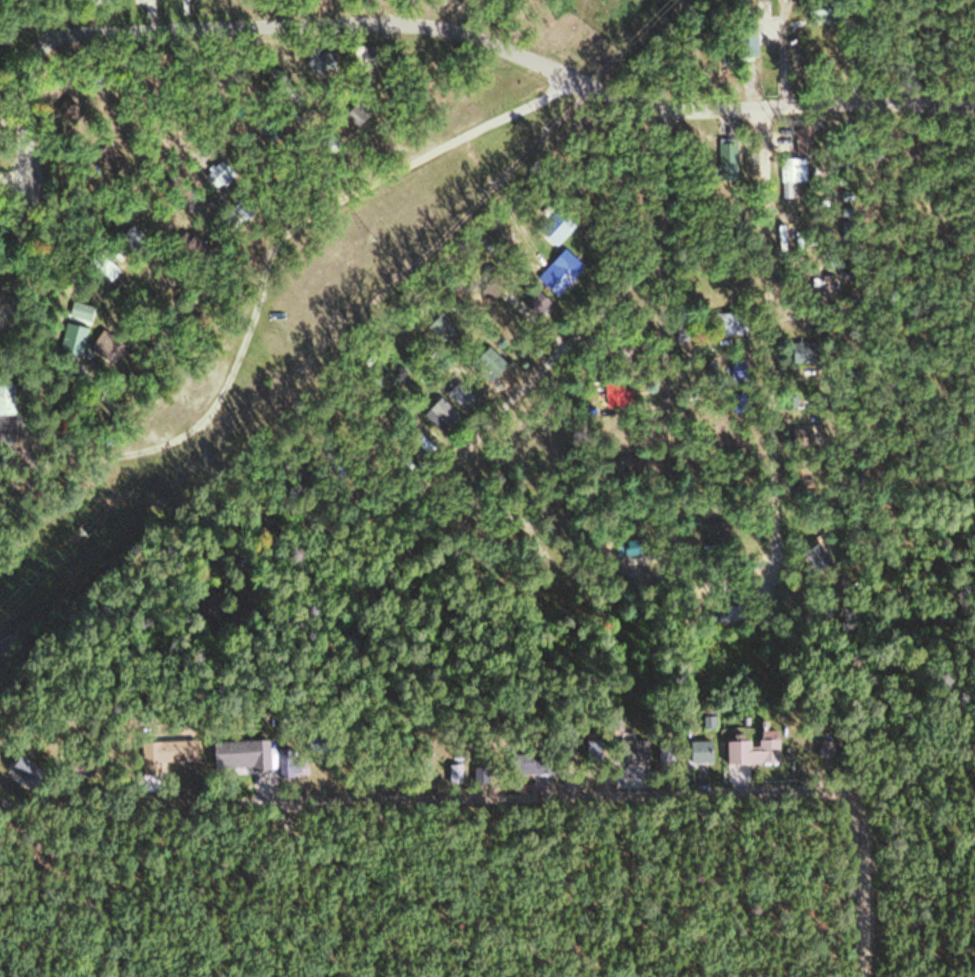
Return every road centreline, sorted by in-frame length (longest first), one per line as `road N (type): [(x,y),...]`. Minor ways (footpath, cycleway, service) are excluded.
road 1 (residential): [(68,802),(808,786),(847,807),(863,841),(861,976)]
road 2 (residential): [(44,45),(89,33),(355,16),(464,32),(615,98),(667,111),(761,111)]
road 3 (track): [(199,431),(233,379),(272,244),(534,100),(568,79),(595,46)]
road 4 (residential): [(761,111),(771,604)]
road 5 (track): [(425,798),(429,722),(290,621),(282,600),(210,565),(199,431)]
road 6 (track): [(614,465),(455,460),(313,358),(220,404)]
road 7 (residential): [(974,478),(767,479),(614,465)]
road 8 (residential): [(315,18),(283,151),(151,198)]
road 9 (residential): [(974,107),(761,111)]

